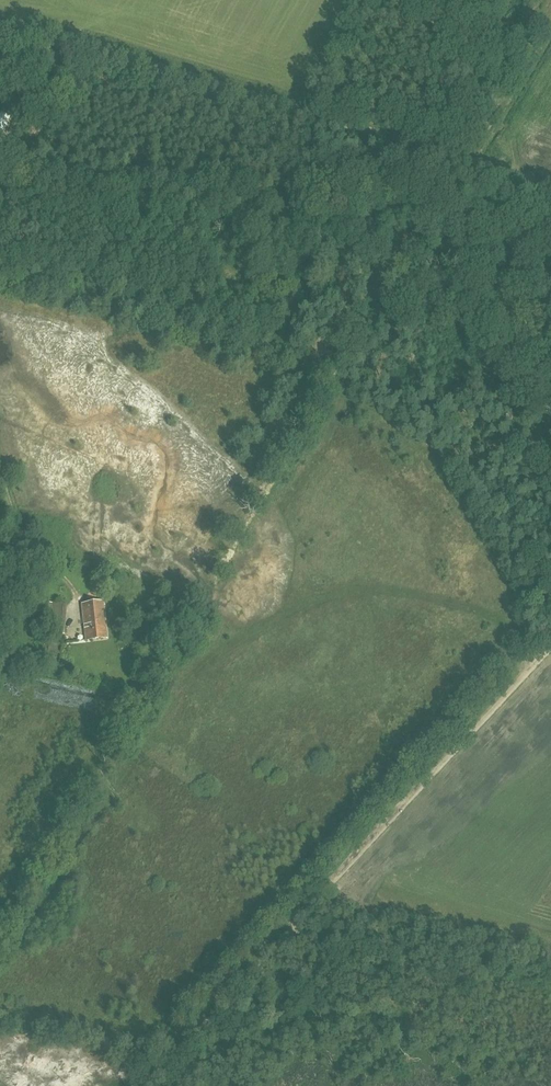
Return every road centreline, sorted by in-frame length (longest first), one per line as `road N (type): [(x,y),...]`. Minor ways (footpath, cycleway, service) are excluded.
road 1 (track): [(550,641),(137,1085)]
road 2 (unclassified): [(550,187),(112,52),(0,30)]
road 3 (track): [(550,27),(498,114),(496,0)]

